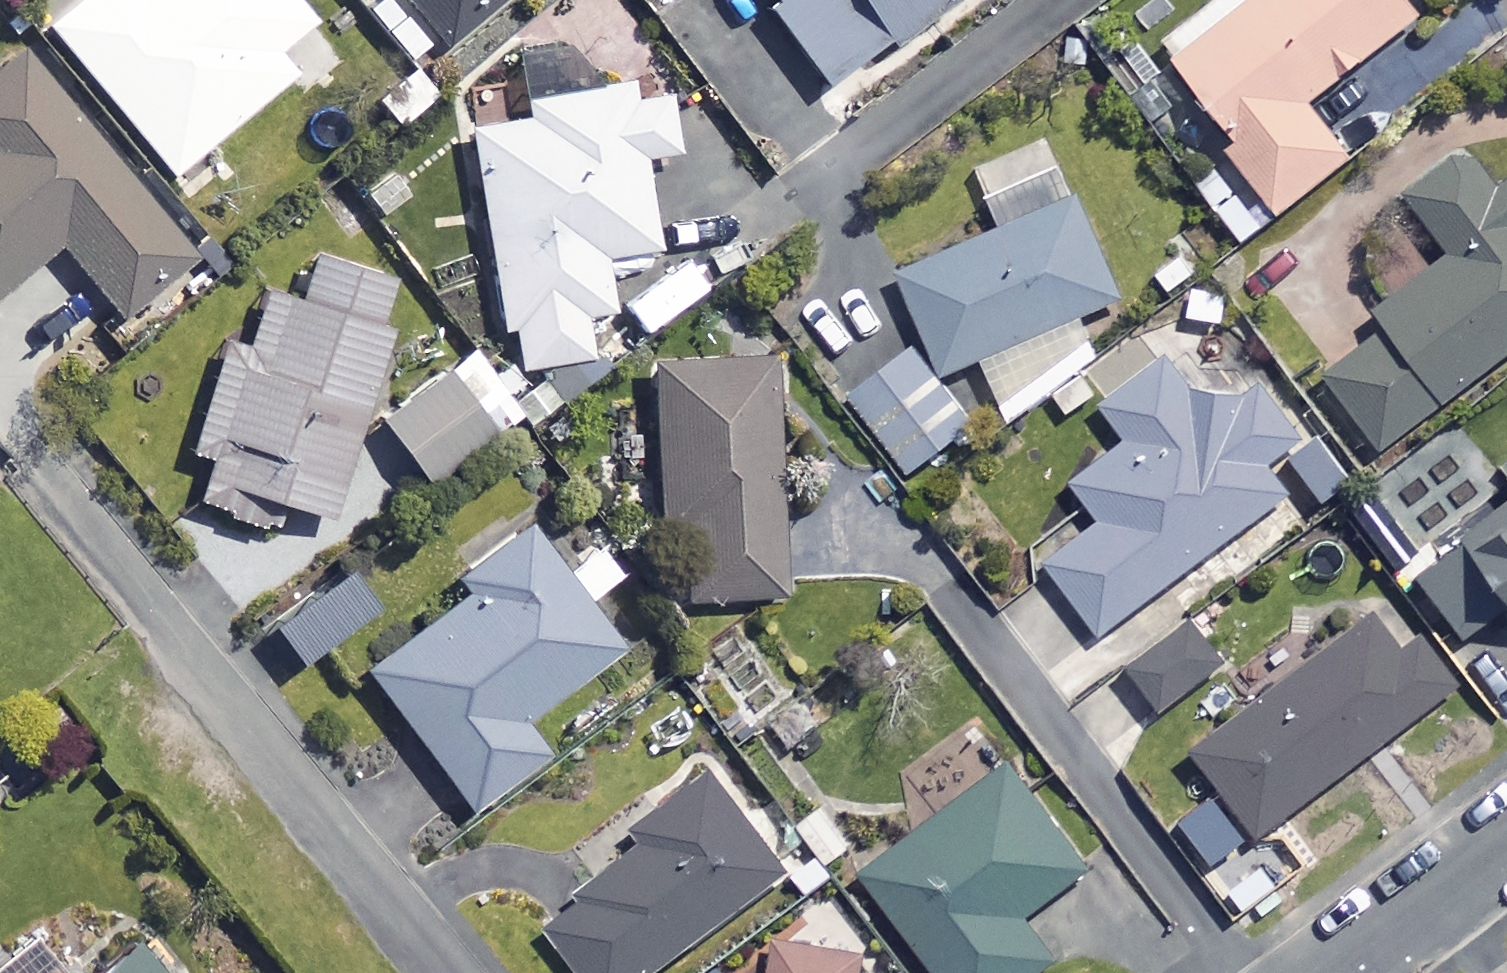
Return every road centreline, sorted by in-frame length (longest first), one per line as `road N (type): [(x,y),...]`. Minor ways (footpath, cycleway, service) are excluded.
road 1 (residential): [(43,480),(445,972)]
road 2 (residential): [(1506,844),(1335,972)]

